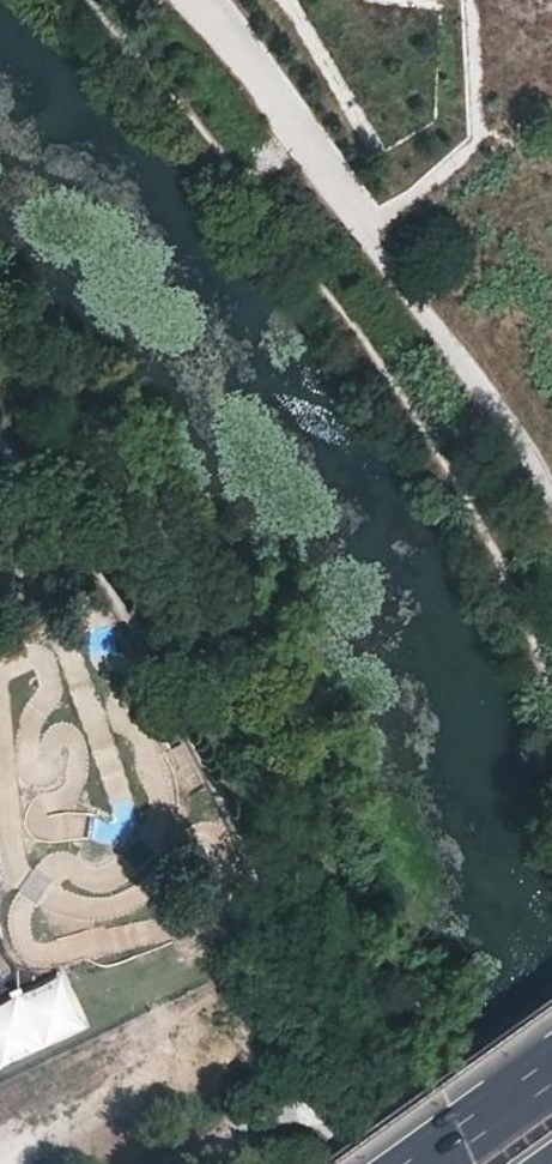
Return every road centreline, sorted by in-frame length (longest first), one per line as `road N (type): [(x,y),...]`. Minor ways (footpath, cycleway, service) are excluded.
road 1 (motorway): [(551,1057),(401,1163)]
road 2 (residential): [(181,1163),(300,1091)]

